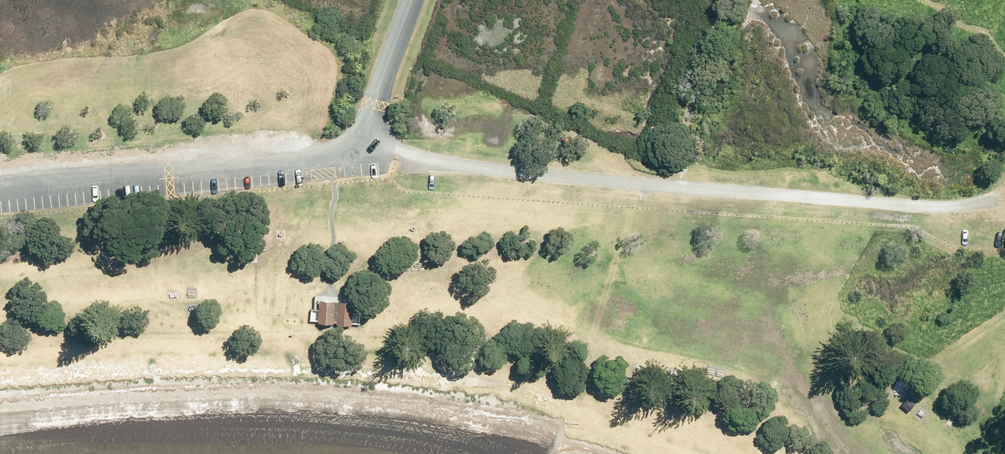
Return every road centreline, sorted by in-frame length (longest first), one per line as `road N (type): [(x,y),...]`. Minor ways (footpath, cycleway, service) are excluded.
road 1 (track): [(696,188),(359,154)]
road 2 (track): [(992,202),(913,205),(696,188)]
road 3 (unclassified): [(359,154),(416,0)]

